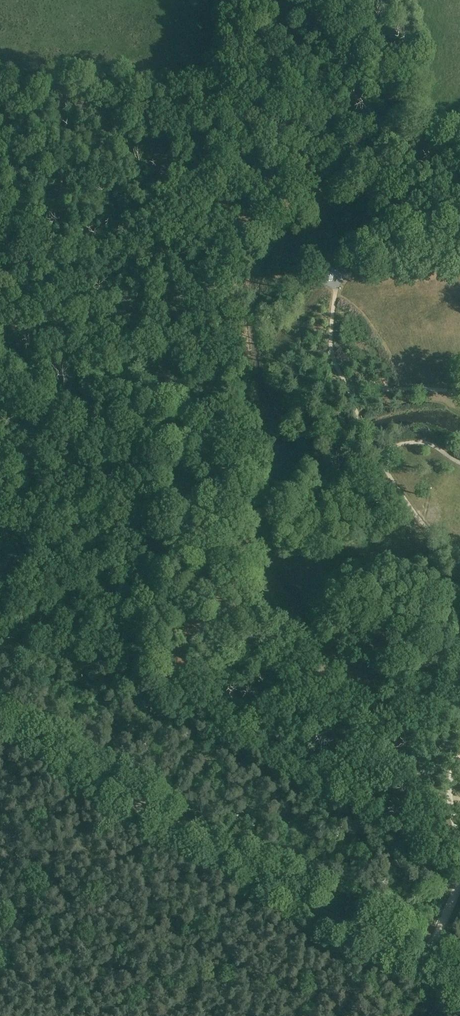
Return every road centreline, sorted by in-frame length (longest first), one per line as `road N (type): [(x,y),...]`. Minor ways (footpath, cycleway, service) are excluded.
road 1 (unclassified): [(0,721),(338,921),(459,973)]

